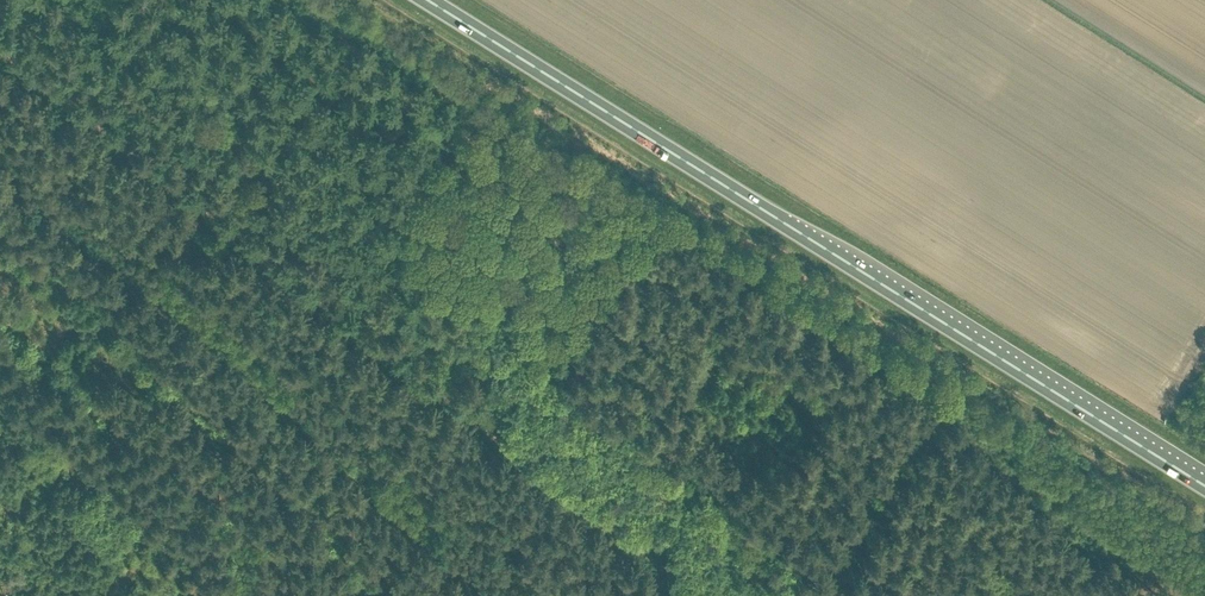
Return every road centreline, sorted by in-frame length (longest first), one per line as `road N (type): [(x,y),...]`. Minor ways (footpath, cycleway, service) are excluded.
road 1 (trunk): [(1204,485),(430,0)]
road 2 (track): [(688,595),(0,65)]

